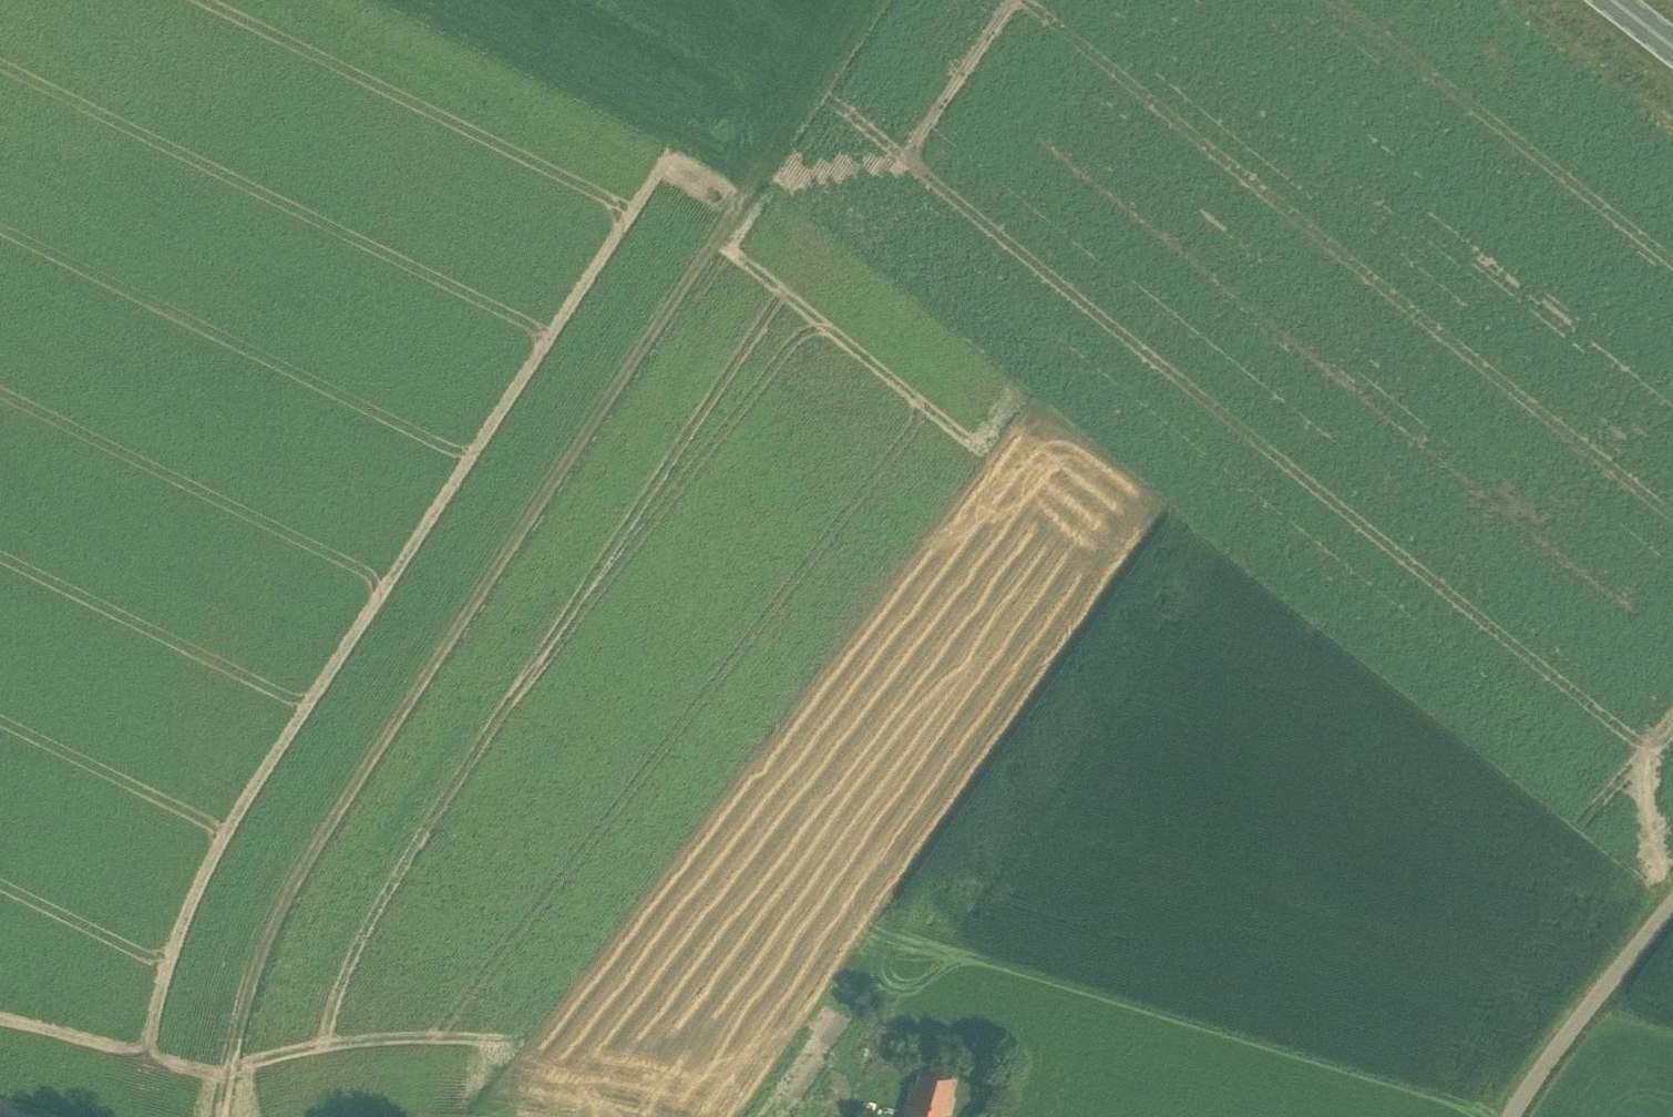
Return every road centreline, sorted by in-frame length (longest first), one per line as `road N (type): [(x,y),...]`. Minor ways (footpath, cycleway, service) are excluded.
road 1 (track): [(220,1116),(246,994),(290,886),(410,683),(742,189)]
road 2 (unclassified): [(1512,1116),(1672,907)]

